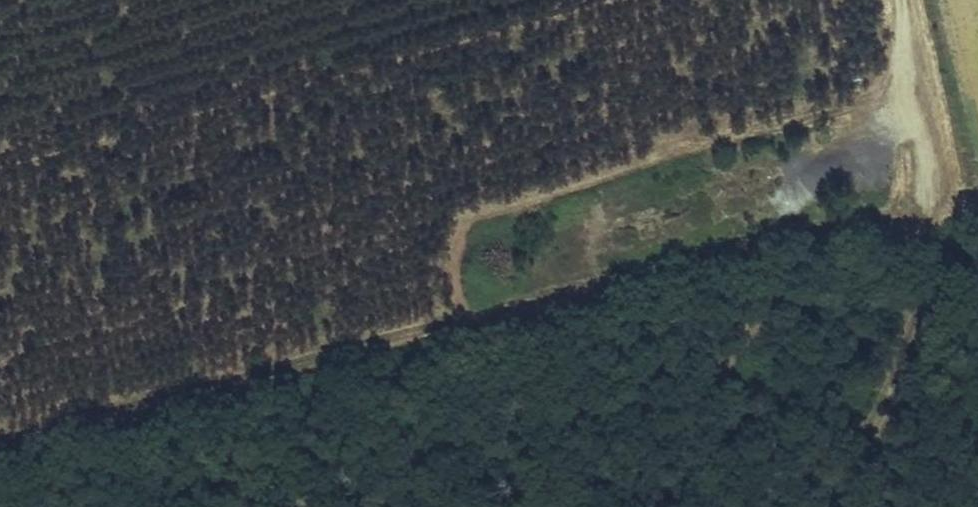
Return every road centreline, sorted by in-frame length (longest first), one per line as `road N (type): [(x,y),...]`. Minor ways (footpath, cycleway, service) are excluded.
road 1 (track): [(0,438),(943,191)]
road 2 (track): [(0,167),(604,0)]
road 3 (track): [(904,0),(943,191)]

